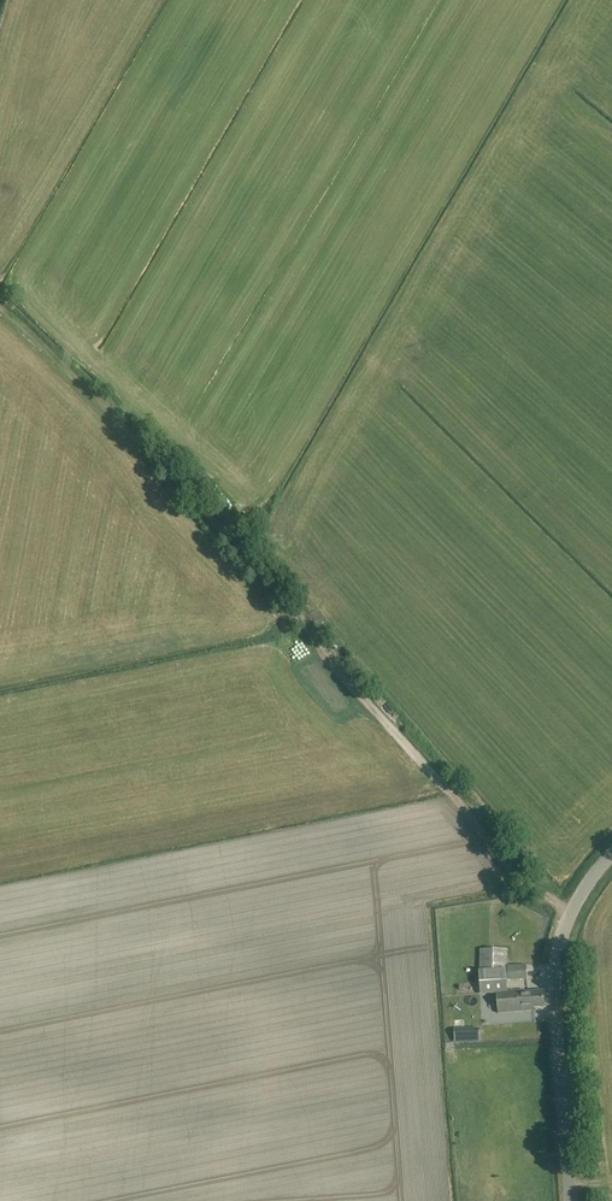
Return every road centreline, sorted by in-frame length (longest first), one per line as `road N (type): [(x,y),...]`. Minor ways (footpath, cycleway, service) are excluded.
road 1 (unclassified): [(571,1200),(557,1013),(559,946),(573,908),(611,855)]

